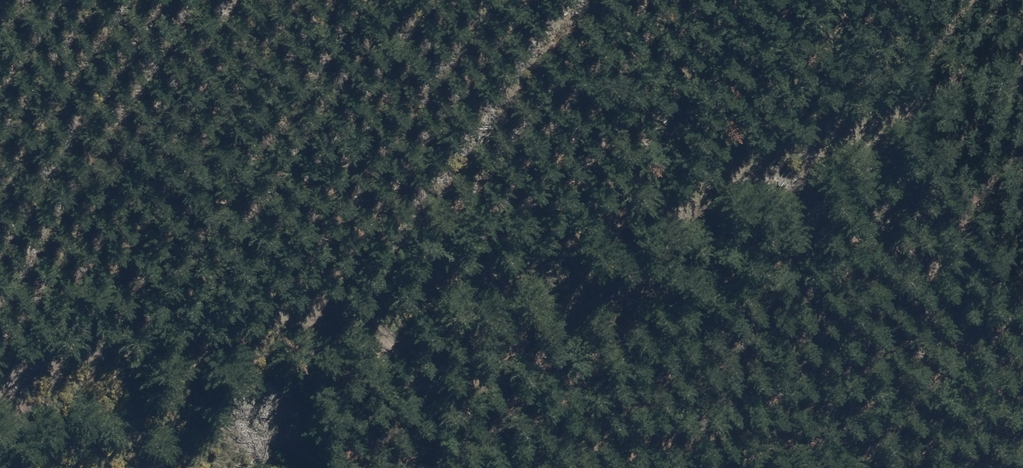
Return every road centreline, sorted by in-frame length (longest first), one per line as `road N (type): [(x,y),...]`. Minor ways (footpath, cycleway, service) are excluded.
road 1 (track): [(0,372),(354,287),(899,70),(1022,30)]
road 2 (track): [(285,303),(368,337),(423,387),(496,315),(553,291),(798,235),(873,208),(930,208),(975,254),(1022,333)]

